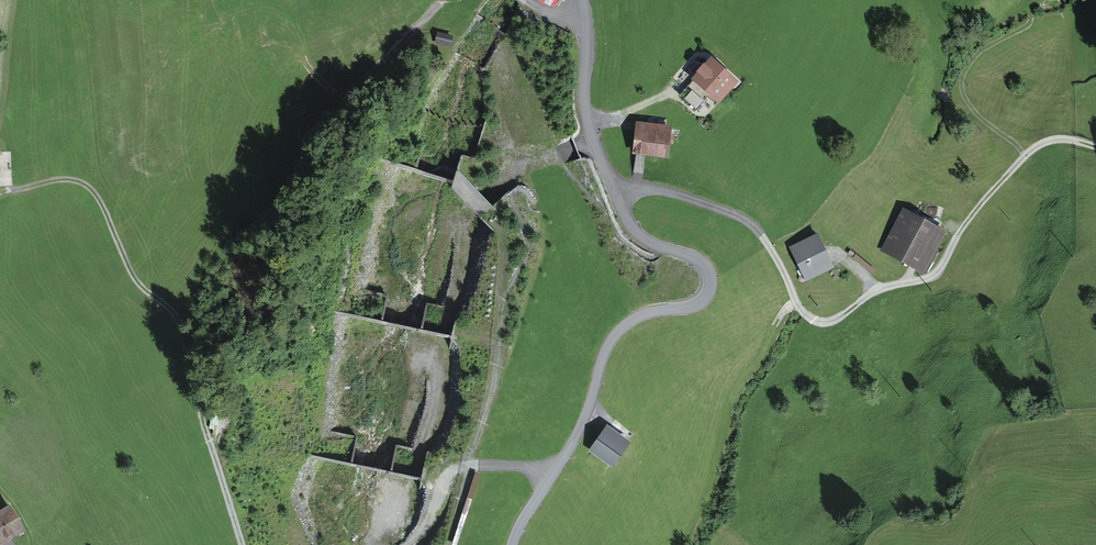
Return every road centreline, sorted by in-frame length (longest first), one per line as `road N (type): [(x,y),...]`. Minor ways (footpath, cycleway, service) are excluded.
road 1 (unclassified): [(581,0),(590,141),(627,223),(643,240),(706,268),(708,286),(700,302),(639,318),(614,340),(590,405),(513,544)]
road 2 (track): [(618,196),(659,187),(737,215),(756,227),(799,306),(825,322),(870,293),(939,270),(962,228),(1024,157)]
road 3 (track): [(244,544),(180,318),(136,282),(96,194),(75,178),(11,191)]
road 4 (track): [(1028,24),(980,52),(962,89),(1024,157)]
road 5 (track): [(550,476),(456,468),(415,544)]

